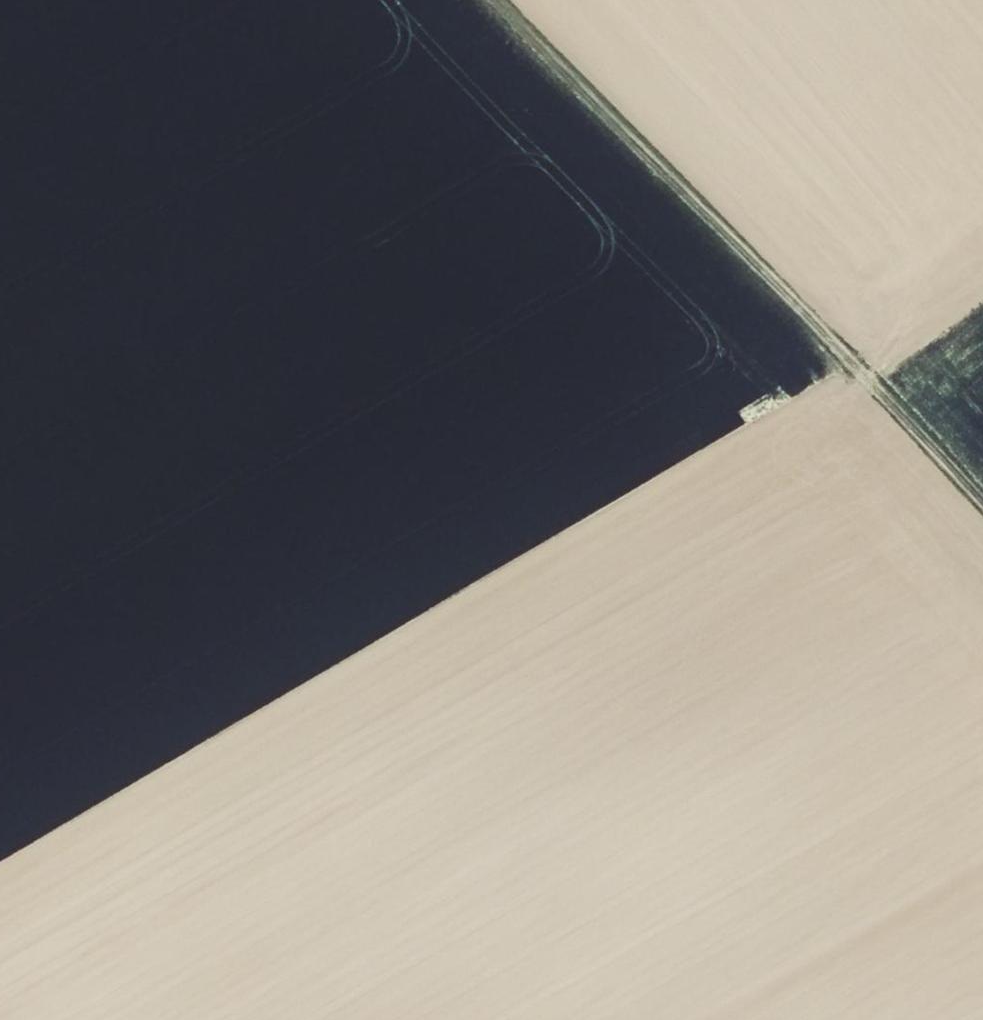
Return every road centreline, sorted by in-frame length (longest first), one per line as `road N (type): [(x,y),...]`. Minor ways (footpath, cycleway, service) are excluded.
road 1 (track): [(472,0),(982,522)]

